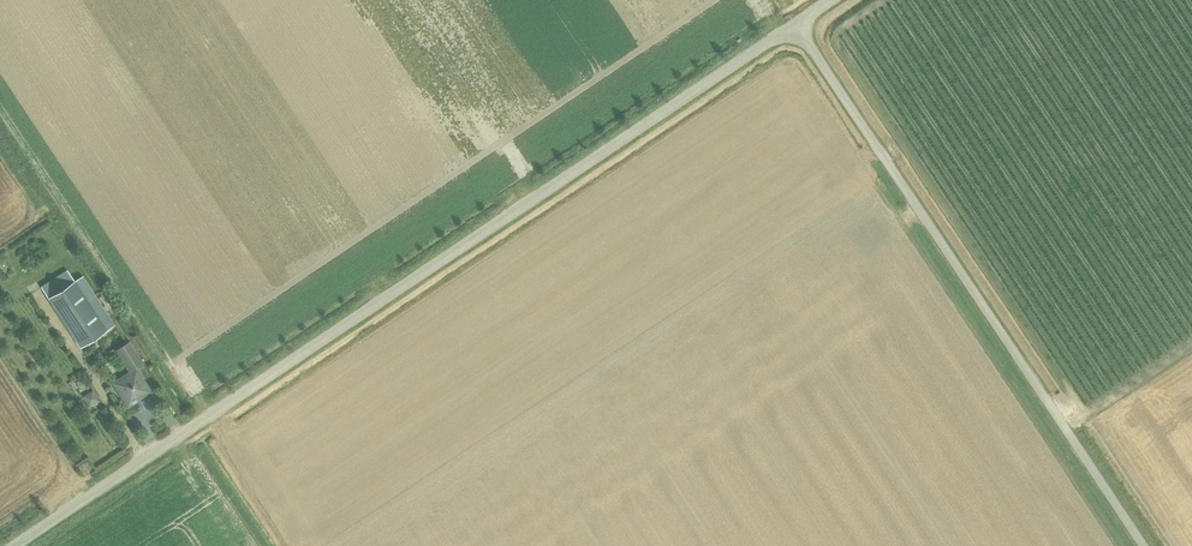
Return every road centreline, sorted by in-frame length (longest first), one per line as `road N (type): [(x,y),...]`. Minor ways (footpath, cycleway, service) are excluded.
road 1 (unclassified): [(15,545),(794,25)]
road 2 (unclassified): [(1143,545),(794,25)]

